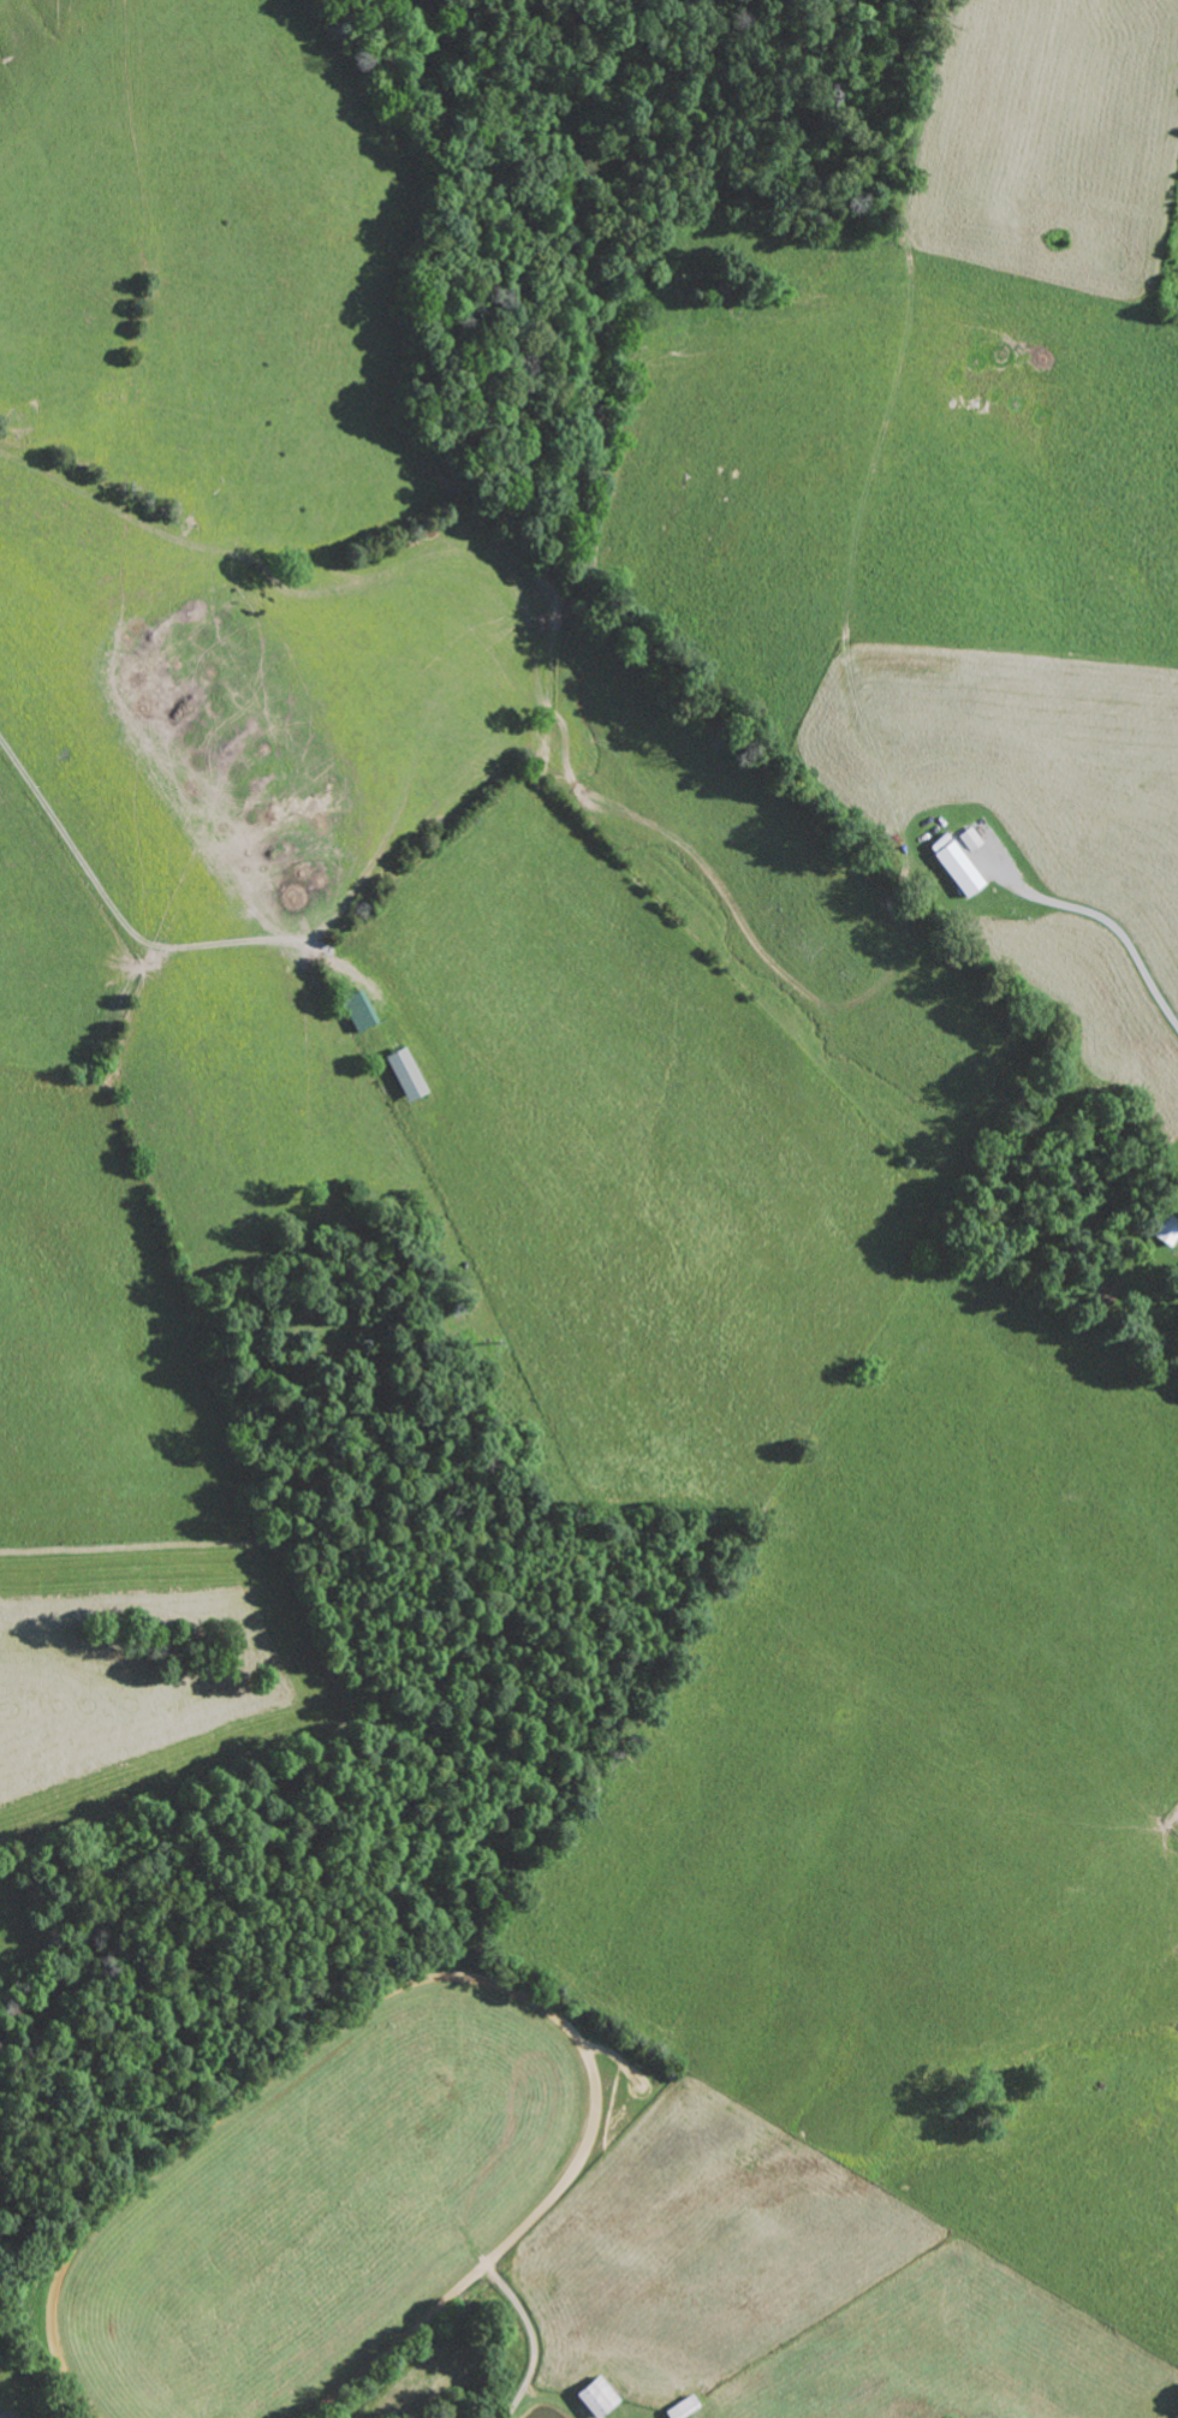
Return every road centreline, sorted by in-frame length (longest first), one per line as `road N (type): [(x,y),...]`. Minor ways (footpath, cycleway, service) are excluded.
road 1 (residential): [(1177,357),(976,321),(893,269),(855,218),(849,127),(829,108),(826,0)]

